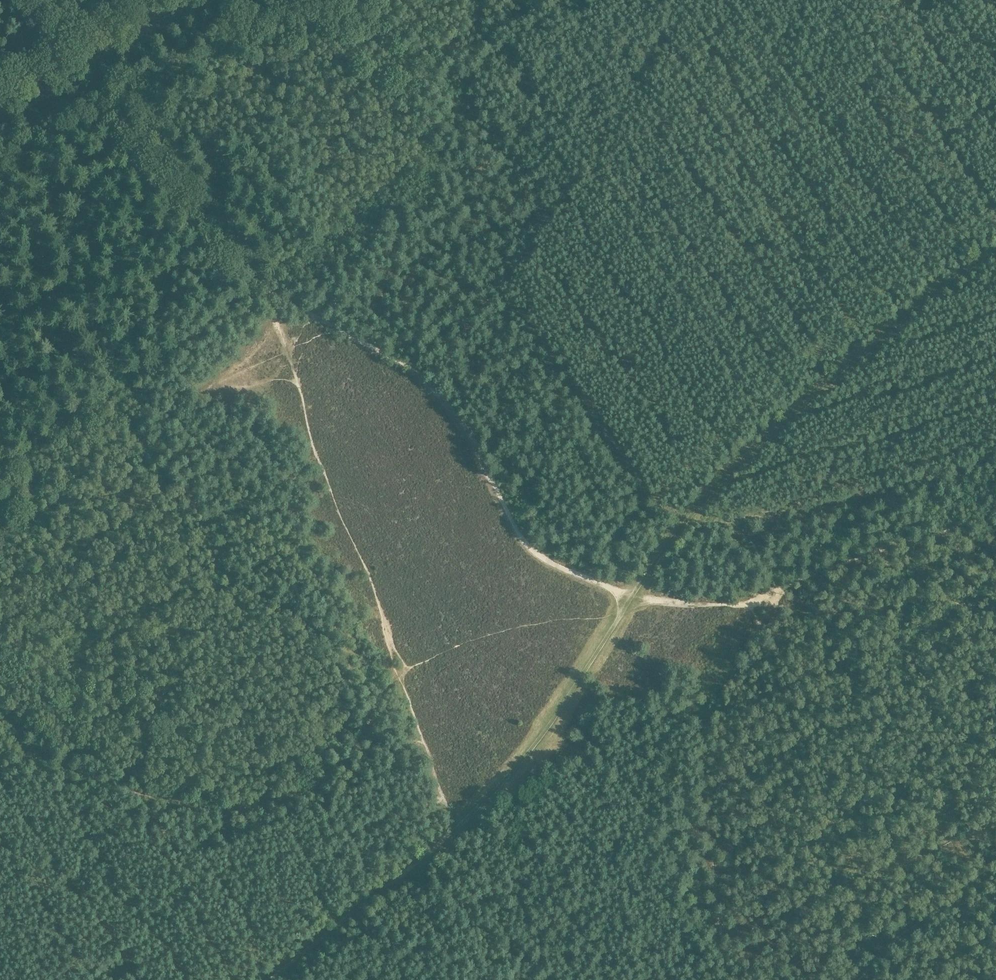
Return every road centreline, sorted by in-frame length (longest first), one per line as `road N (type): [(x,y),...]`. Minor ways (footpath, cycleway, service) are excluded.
road 1 (track): [(272,979),(431,852),(509,775),(716,487),(937,289),(995,249)]
road 2 (track): [(256,277),(422,375),(464,422),(525,542),(559,566),(631,597),(773,607),(810,576),(995,517)]
road 3 (track): [(773,607),(726,684),(703,755),(720,927),(739,979)]
road 4 (track): [(256,277),(28,0)]
road 5 (track): [(0,457),(19,454),(184,339),(256,277)]
road 6 (tertiary): [(0,117),(205,0)]

